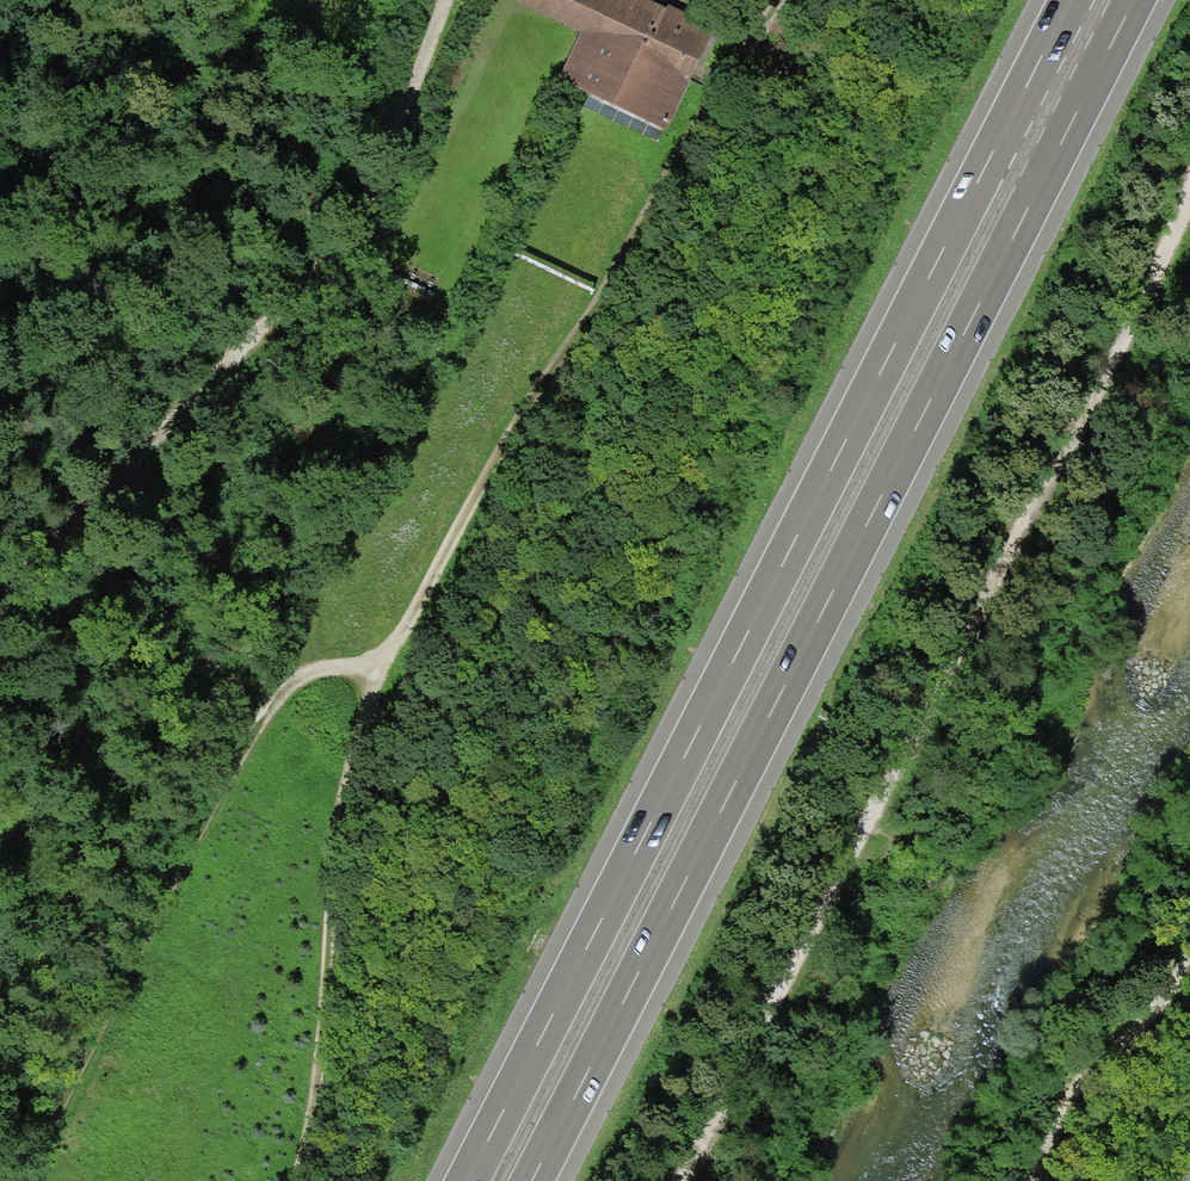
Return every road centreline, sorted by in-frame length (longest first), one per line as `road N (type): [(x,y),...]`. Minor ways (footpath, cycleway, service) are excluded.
road 1 (motorway): [(537,1180),(1145,0)]
road 2 (motorway): [(1070,0),(465,1180)]
road 3 (track): [(295,1180),(318,1086),(344,784),(383,660),(716,97),(787,0)]
road 4 (track): [(443,0),(351,222),(287,303),(21,575),(0,616)]
road 5 (track): [(383,660),(308,675),(276,705),(238,762),(26,1180)]

